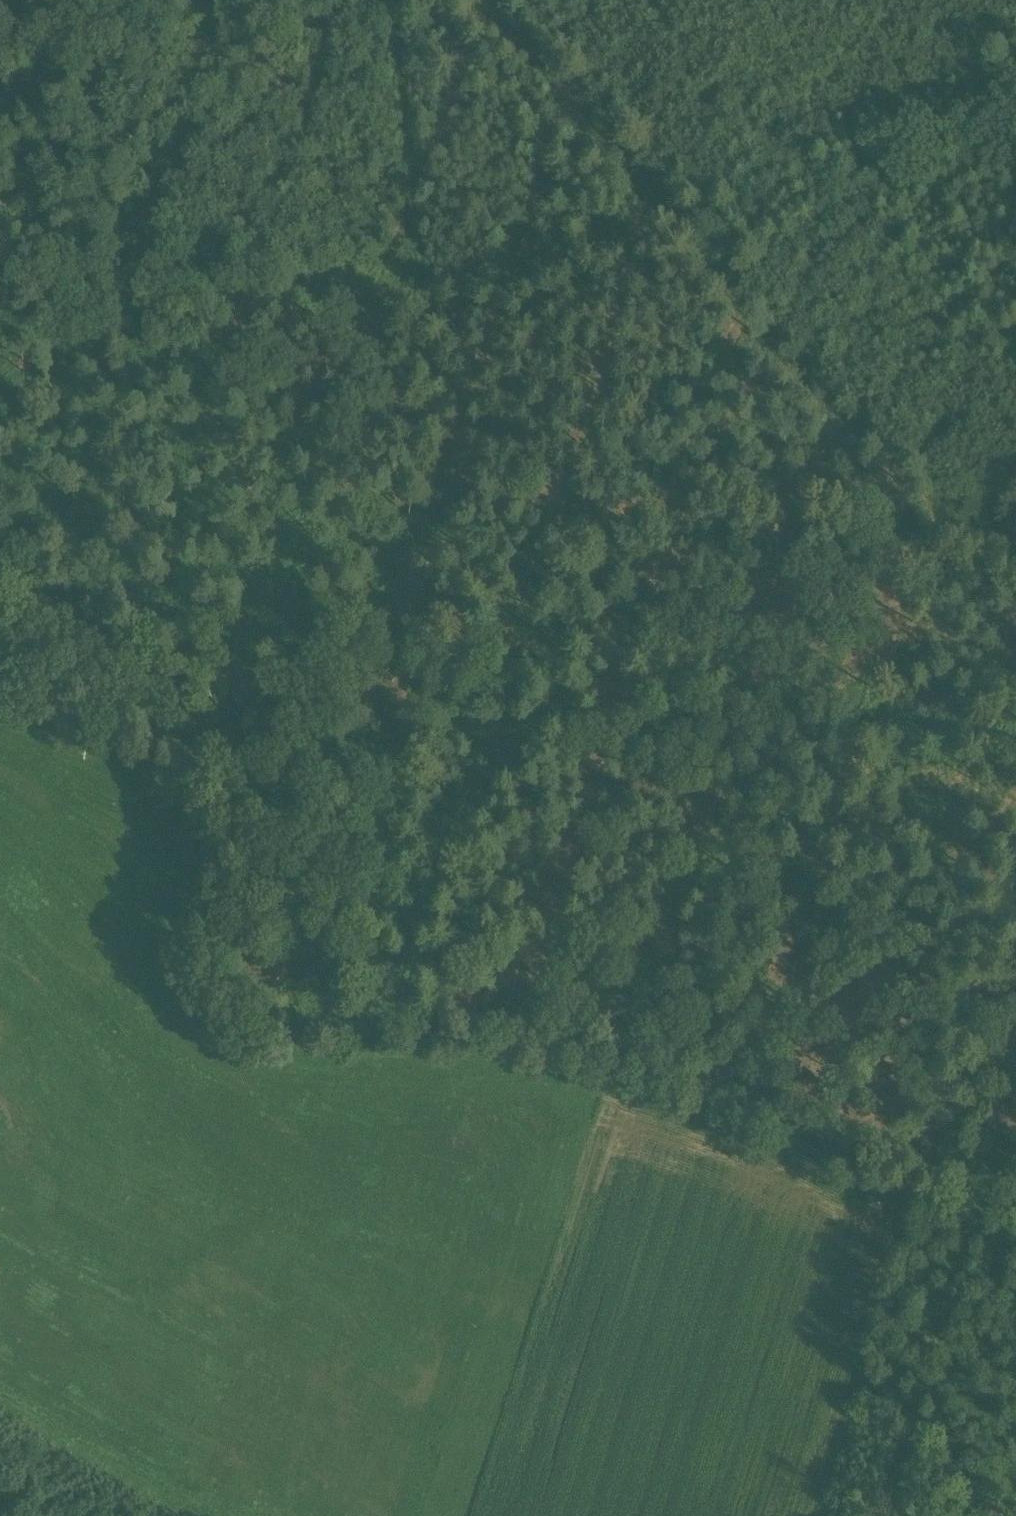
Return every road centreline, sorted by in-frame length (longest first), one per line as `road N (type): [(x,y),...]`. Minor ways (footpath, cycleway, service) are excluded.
road 1 (track): [(490,0),(935,512),(1015,562)]

